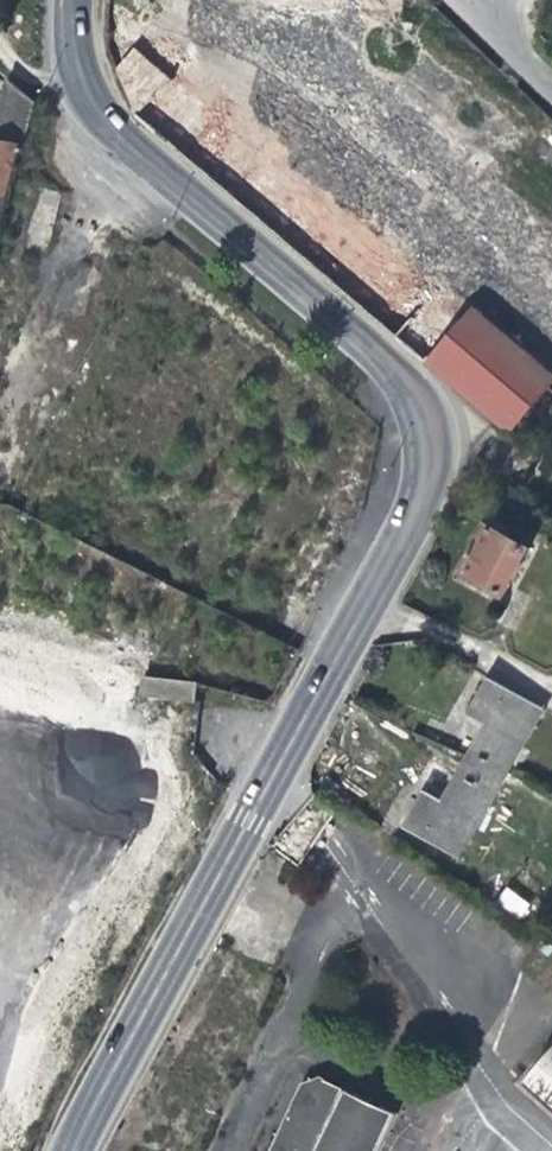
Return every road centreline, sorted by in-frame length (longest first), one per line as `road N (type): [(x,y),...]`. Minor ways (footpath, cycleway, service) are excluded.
road 1 (tertiary): [(69,0),(66,35),(93,109),(412,387),(442,437),(423,499),(64,1150)]

